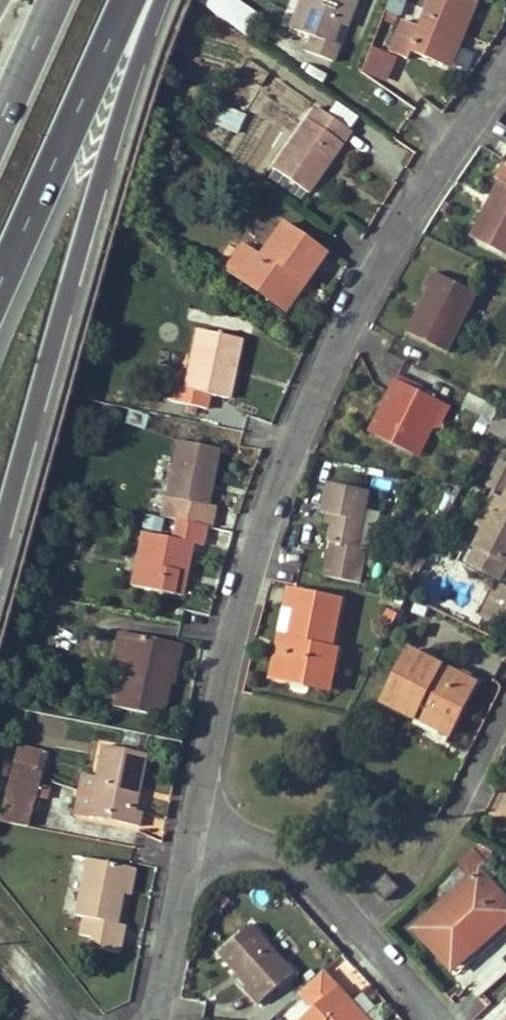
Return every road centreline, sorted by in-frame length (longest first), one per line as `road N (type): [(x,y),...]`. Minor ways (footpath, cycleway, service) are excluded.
road 1 (residential): [(192,831),(247,579),(325,373),(415,208),(505,69)]
road 2 (motorway): [(0,539),(110,144),(161,0)]
road 3 (motorway): [(0,280),(127,0)]
road 4 (residential): [(336,928),(405,897),(505,712)]
road 5 (residential): [(151,1019),(192,831)]
road 6 (residential): [(336,928),(287,873),(192,831)]
road 7 (motorway): [(54,0),(0,121)]
road 8 (residential): [(420,1019),(336,928)]

